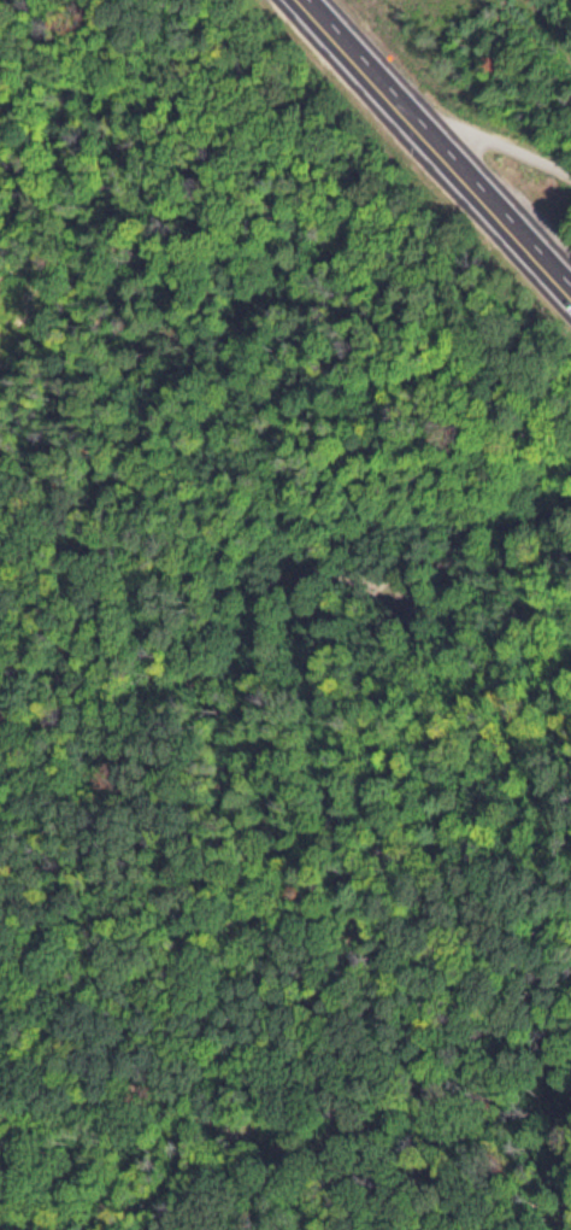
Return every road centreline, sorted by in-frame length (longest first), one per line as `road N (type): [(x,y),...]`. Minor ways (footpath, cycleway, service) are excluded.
road 1 (primary): [(570,307),(290,0)]

